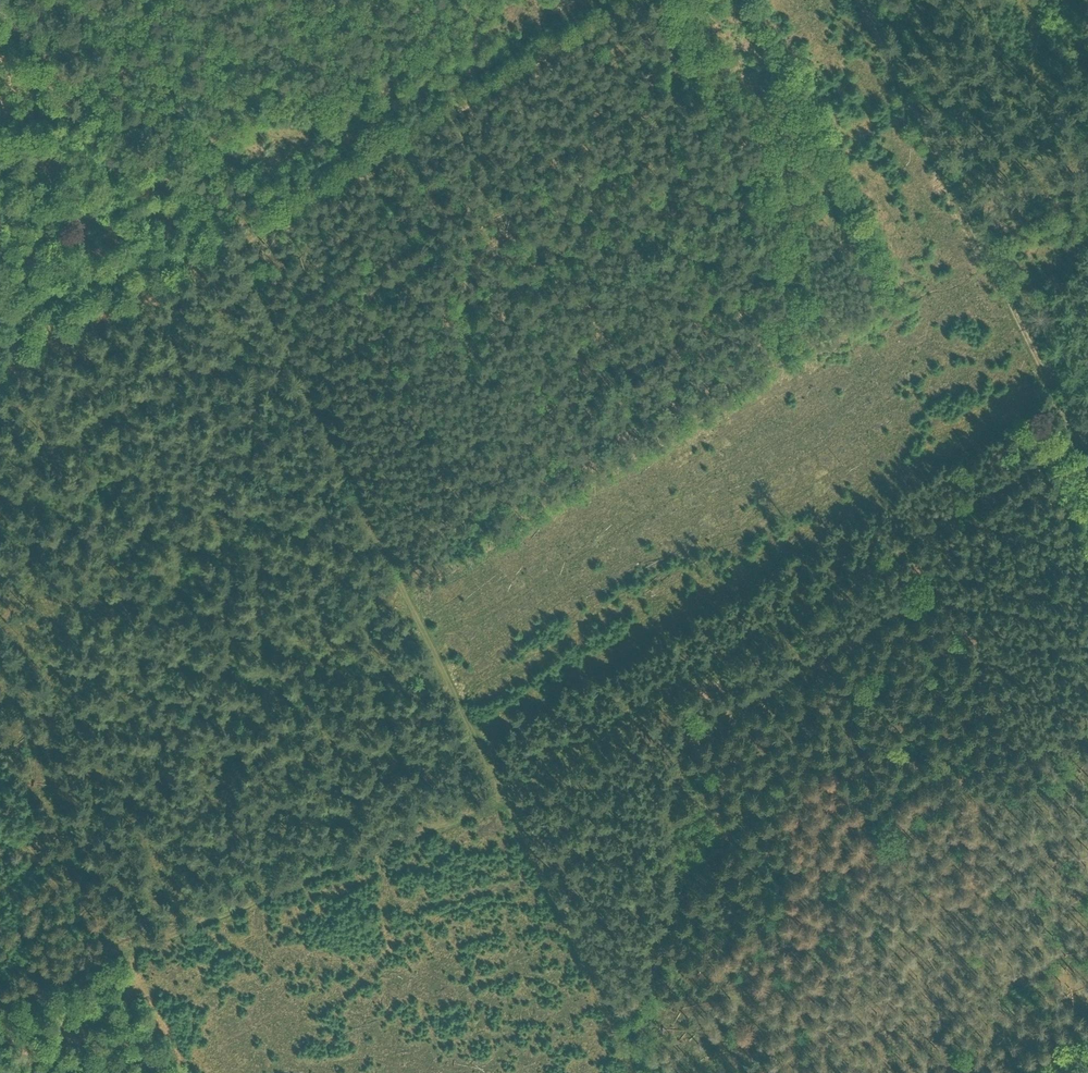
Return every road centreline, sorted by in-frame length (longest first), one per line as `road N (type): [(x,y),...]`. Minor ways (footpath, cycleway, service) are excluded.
road 1 (track): [(857,0),(981,262),(1078,442),(502,798),(0,1006)]
road 2 (track): [(634,1072),(236,243),(0,6)]
road 3 (track): [(0,381),(625,0)]
road 4 (track): [(186,1072),(0,674)]

